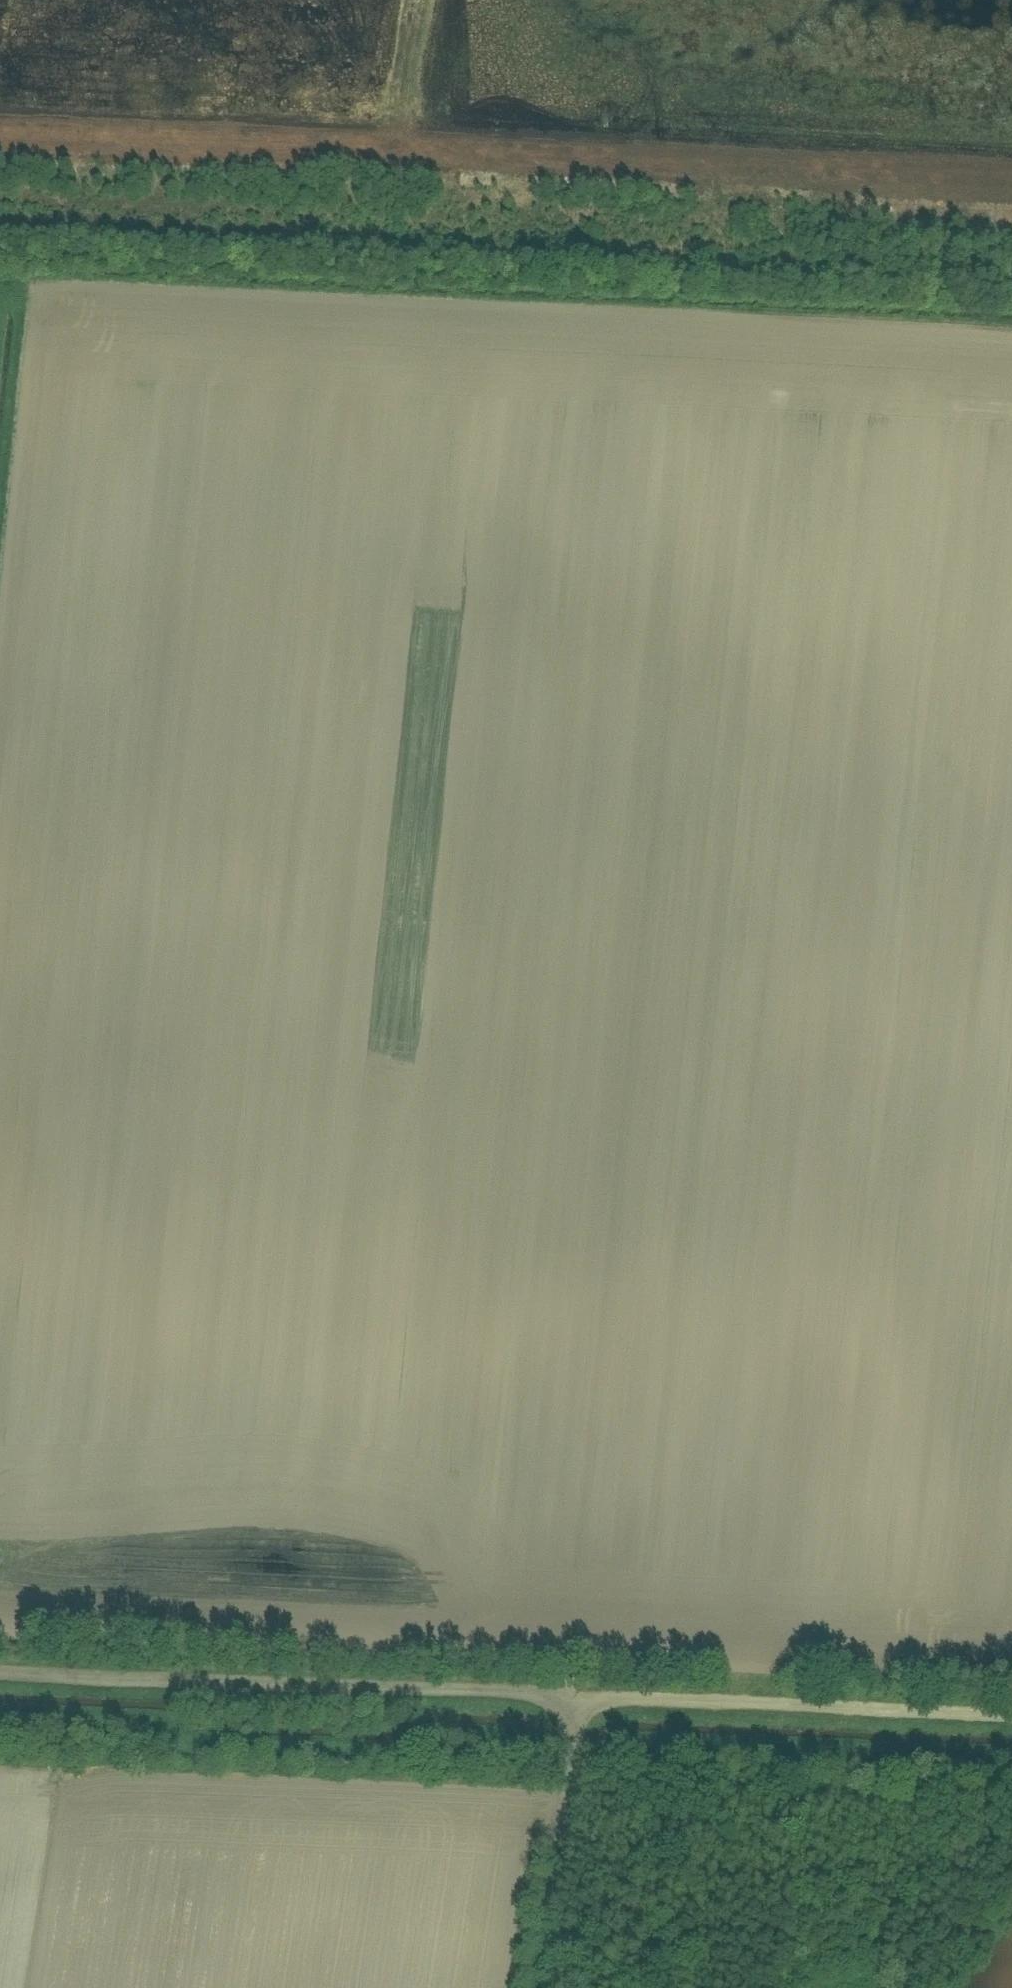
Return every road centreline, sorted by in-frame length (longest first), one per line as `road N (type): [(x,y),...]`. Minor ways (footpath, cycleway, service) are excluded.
road 1 (unclassified): [(543,1987),(578,1738),(573,1710),(552,1687),(0,1663)]
road 2 (track): [(1011,1708),(637,1688),(565,1701)]

